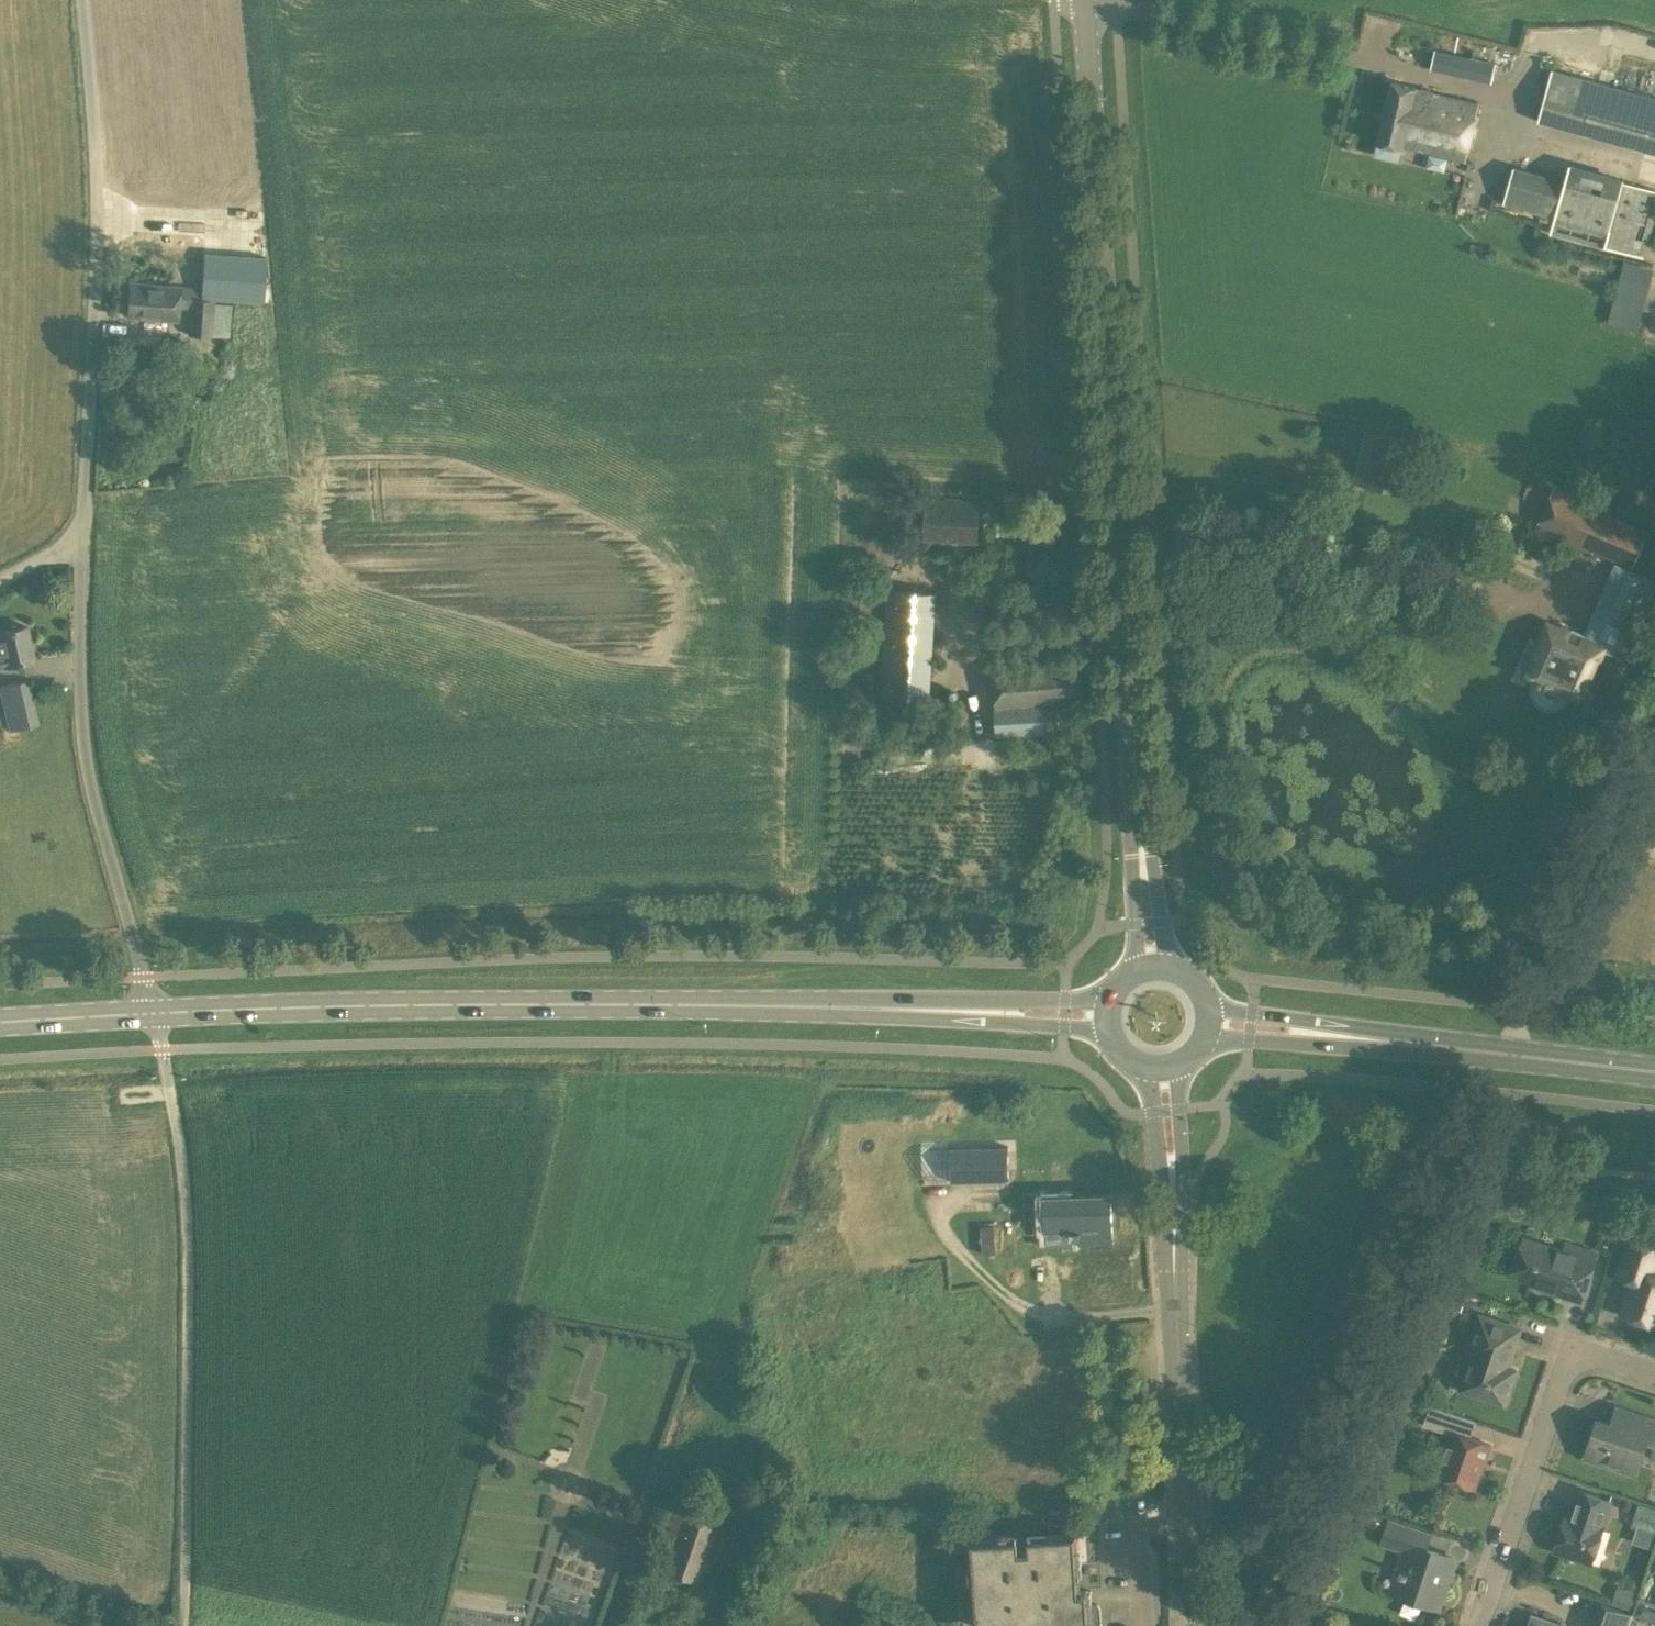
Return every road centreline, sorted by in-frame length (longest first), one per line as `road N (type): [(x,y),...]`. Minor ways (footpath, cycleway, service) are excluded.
road 1 (unclassified): [(79,0),(97,173),(81,703),(86,762),(154,1012)]
road 2 (secondary): [(1152,965),(1092,0)]
road 3 (secondary): [(154,1012),(611,1007),(1104,1016)]
road 4 (tertiary): [(1193,1625),(1162,1071)]
road 5 (residential): [(168,1075),(187,1245),(184,1625)]
road 6 (secondary): [(1654,1075),(1211,1025)]
road 7 (residential): [(1478,1625),(1567,1362),(1589,1353),(1654,1374)]
road 8 (secondary): [(0,1022),(154,1012)]

